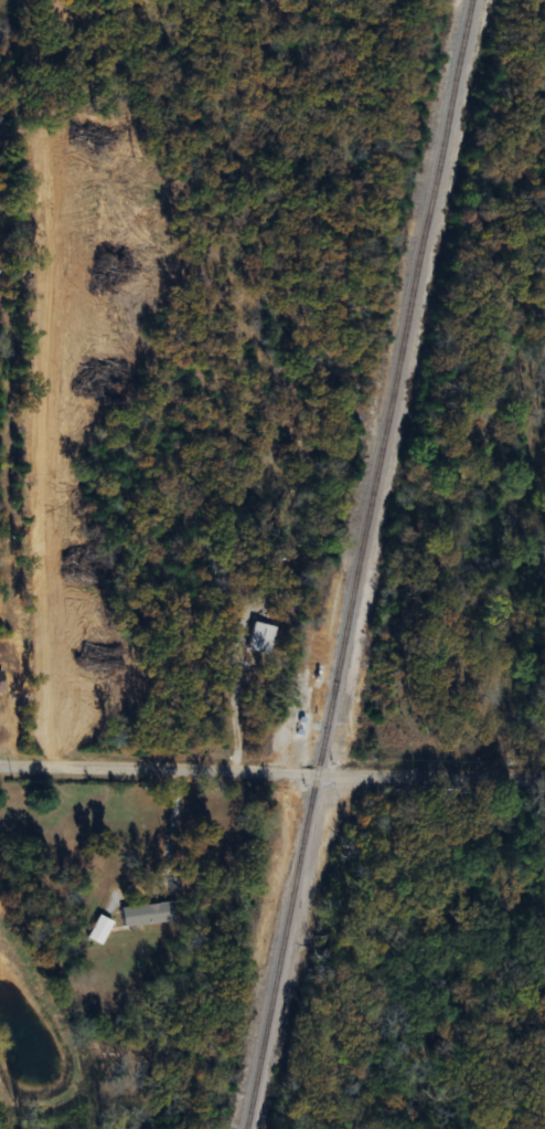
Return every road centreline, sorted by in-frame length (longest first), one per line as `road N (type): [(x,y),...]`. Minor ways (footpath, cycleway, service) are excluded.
road 1 (residential): [(544,776),(0,769)]

